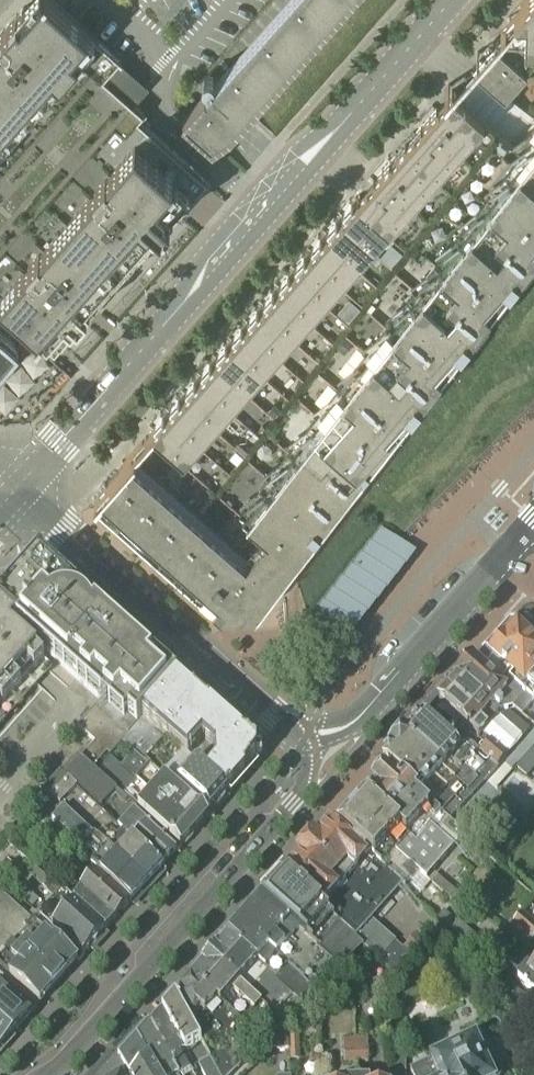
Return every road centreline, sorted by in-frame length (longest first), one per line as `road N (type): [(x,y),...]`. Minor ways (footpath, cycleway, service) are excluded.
road 1 (residential): [(18,490),(453,0)]
road 2 (residential): [(38,1074),(72,1052),(301,797),(308,771),(302,743)]
road 3 (residential): [(302,743),(18,490)]
road 4 (residential): [(302,743),(351,729),(506,554)]

